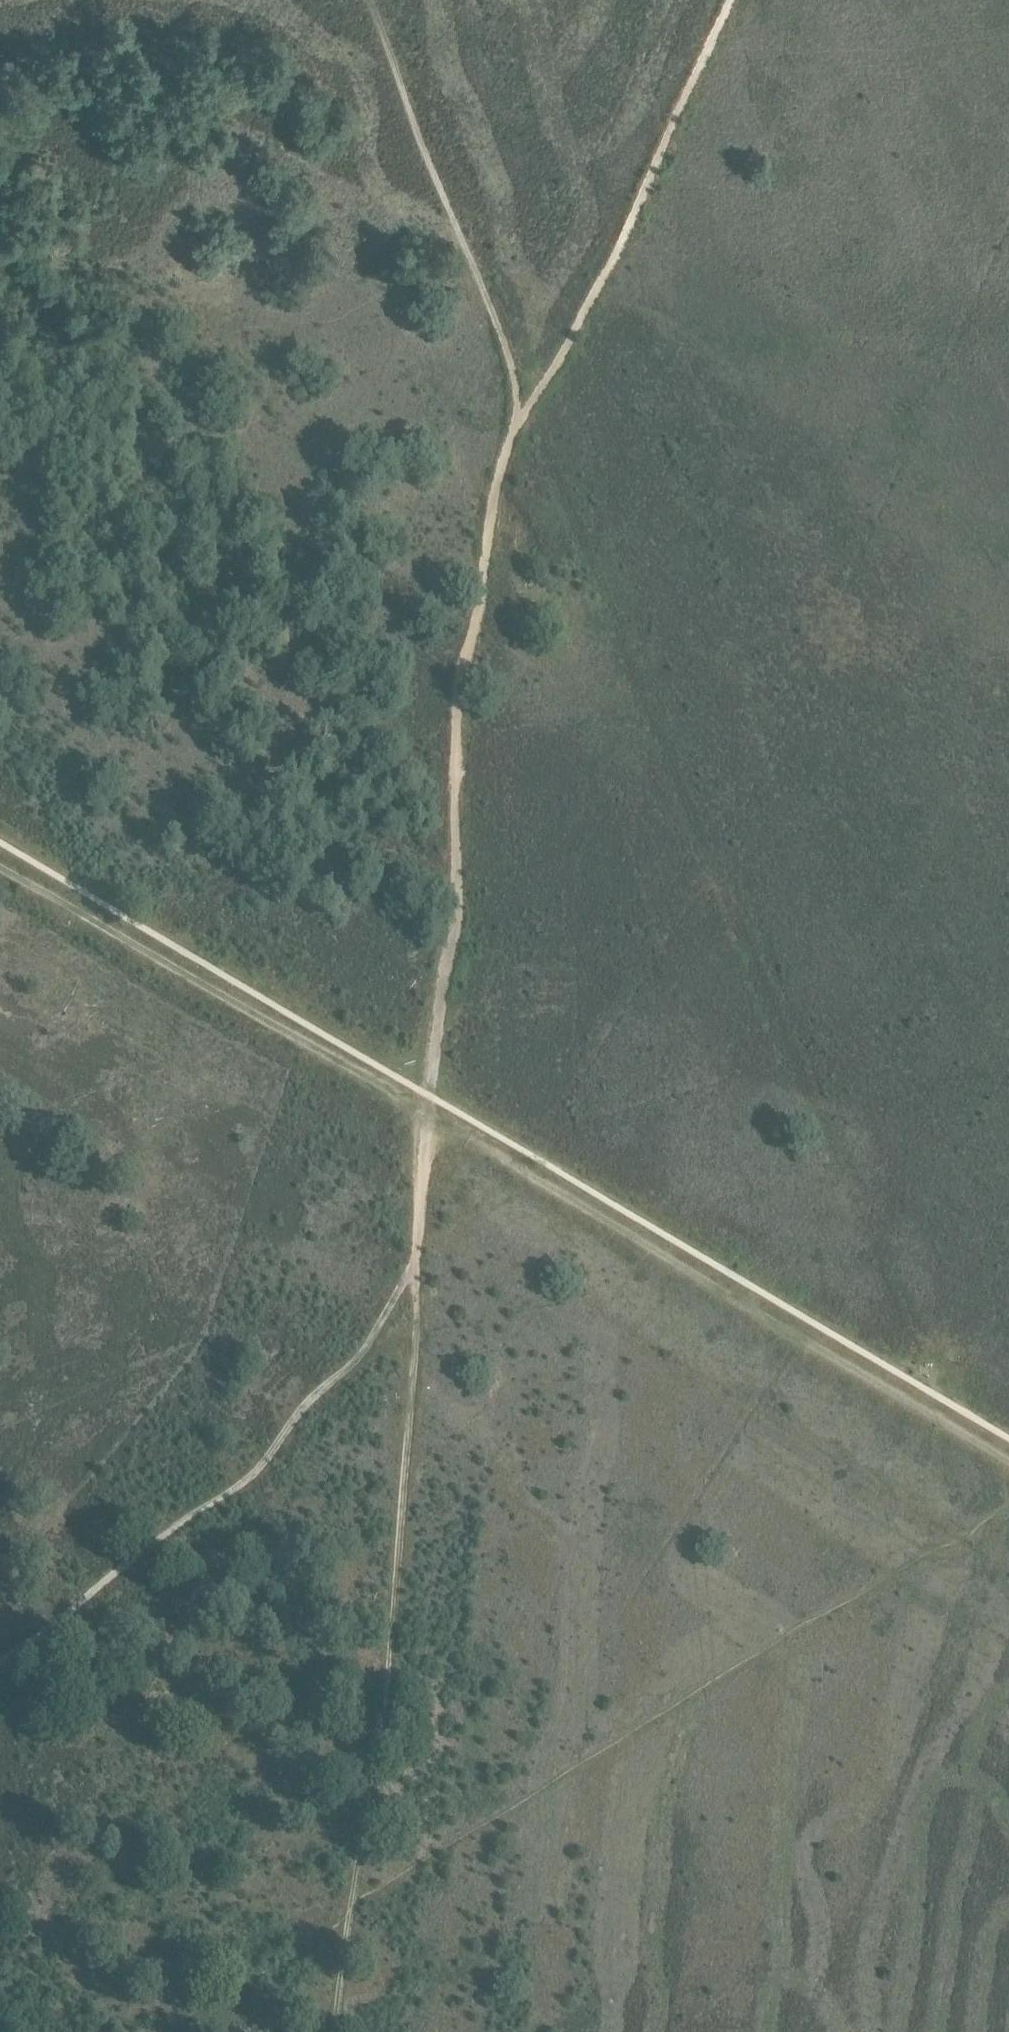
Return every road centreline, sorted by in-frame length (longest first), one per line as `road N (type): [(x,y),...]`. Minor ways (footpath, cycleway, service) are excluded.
road 1 (track): [(513,425),(492,496),(474,630),(459,678),(466,734),(428,1117)]
road 2 (track): [(428,1117),(1008,1455)]
road 3 (track): [(353,1900),(394,1619),(413,1330)]
road 4 (track): [(0,1668),(240,1484),(321,1387),(413,1330)]
road 5 (track): [(0,857),(428,1117)]
road 6 (track): [(513,425),(561,348),(729,0)]
road 7 (track): [(371,0),(515,378),(513,425)]
road 8 (track): [(151,2031),(353,1900)]
road 9 (track): [(413,1330),(428,1117)]

